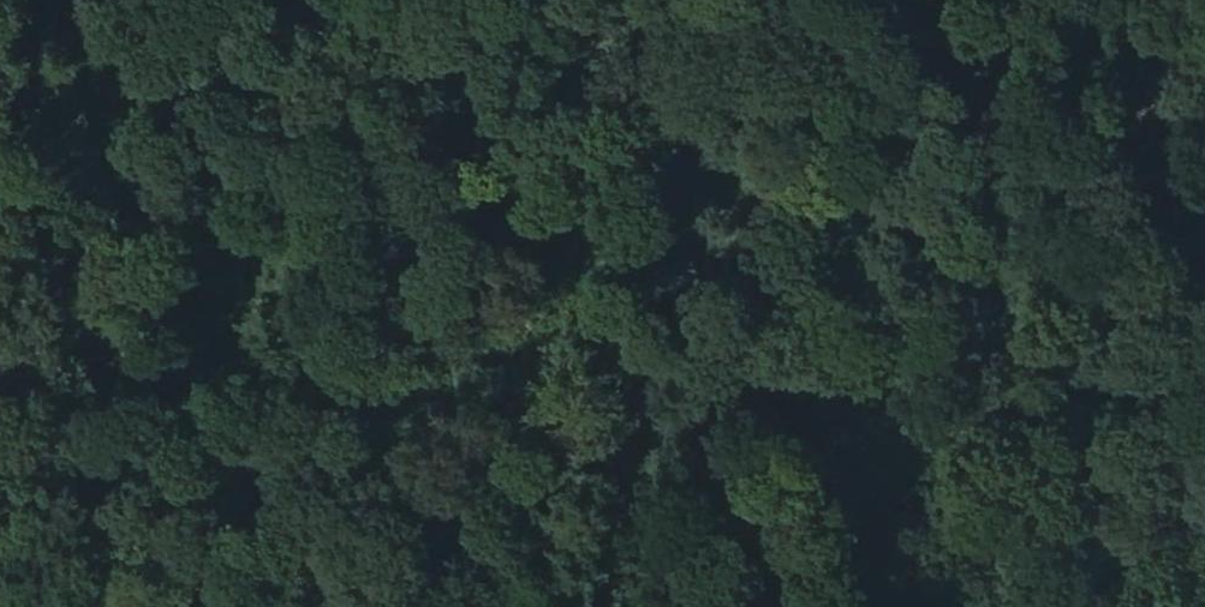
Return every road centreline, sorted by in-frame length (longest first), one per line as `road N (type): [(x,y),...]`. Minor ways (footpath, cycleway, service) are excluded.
road 1 (track): [(1204,442),(1103,606)]

